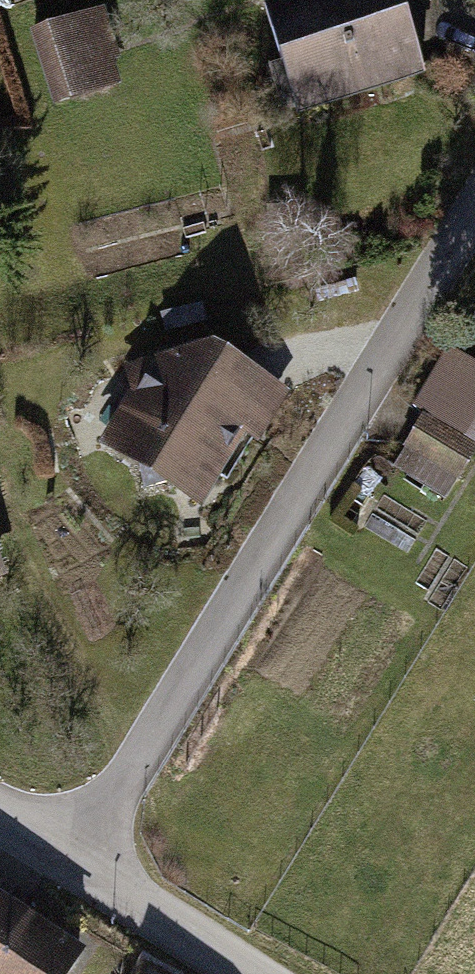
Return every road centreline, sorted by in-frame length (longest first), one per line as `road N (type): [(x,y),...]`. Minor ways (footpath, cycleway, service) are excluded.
road 1 (residential): [(68,865),(474,215)]
road 2 (residential): [(247,973),(68,865)]

